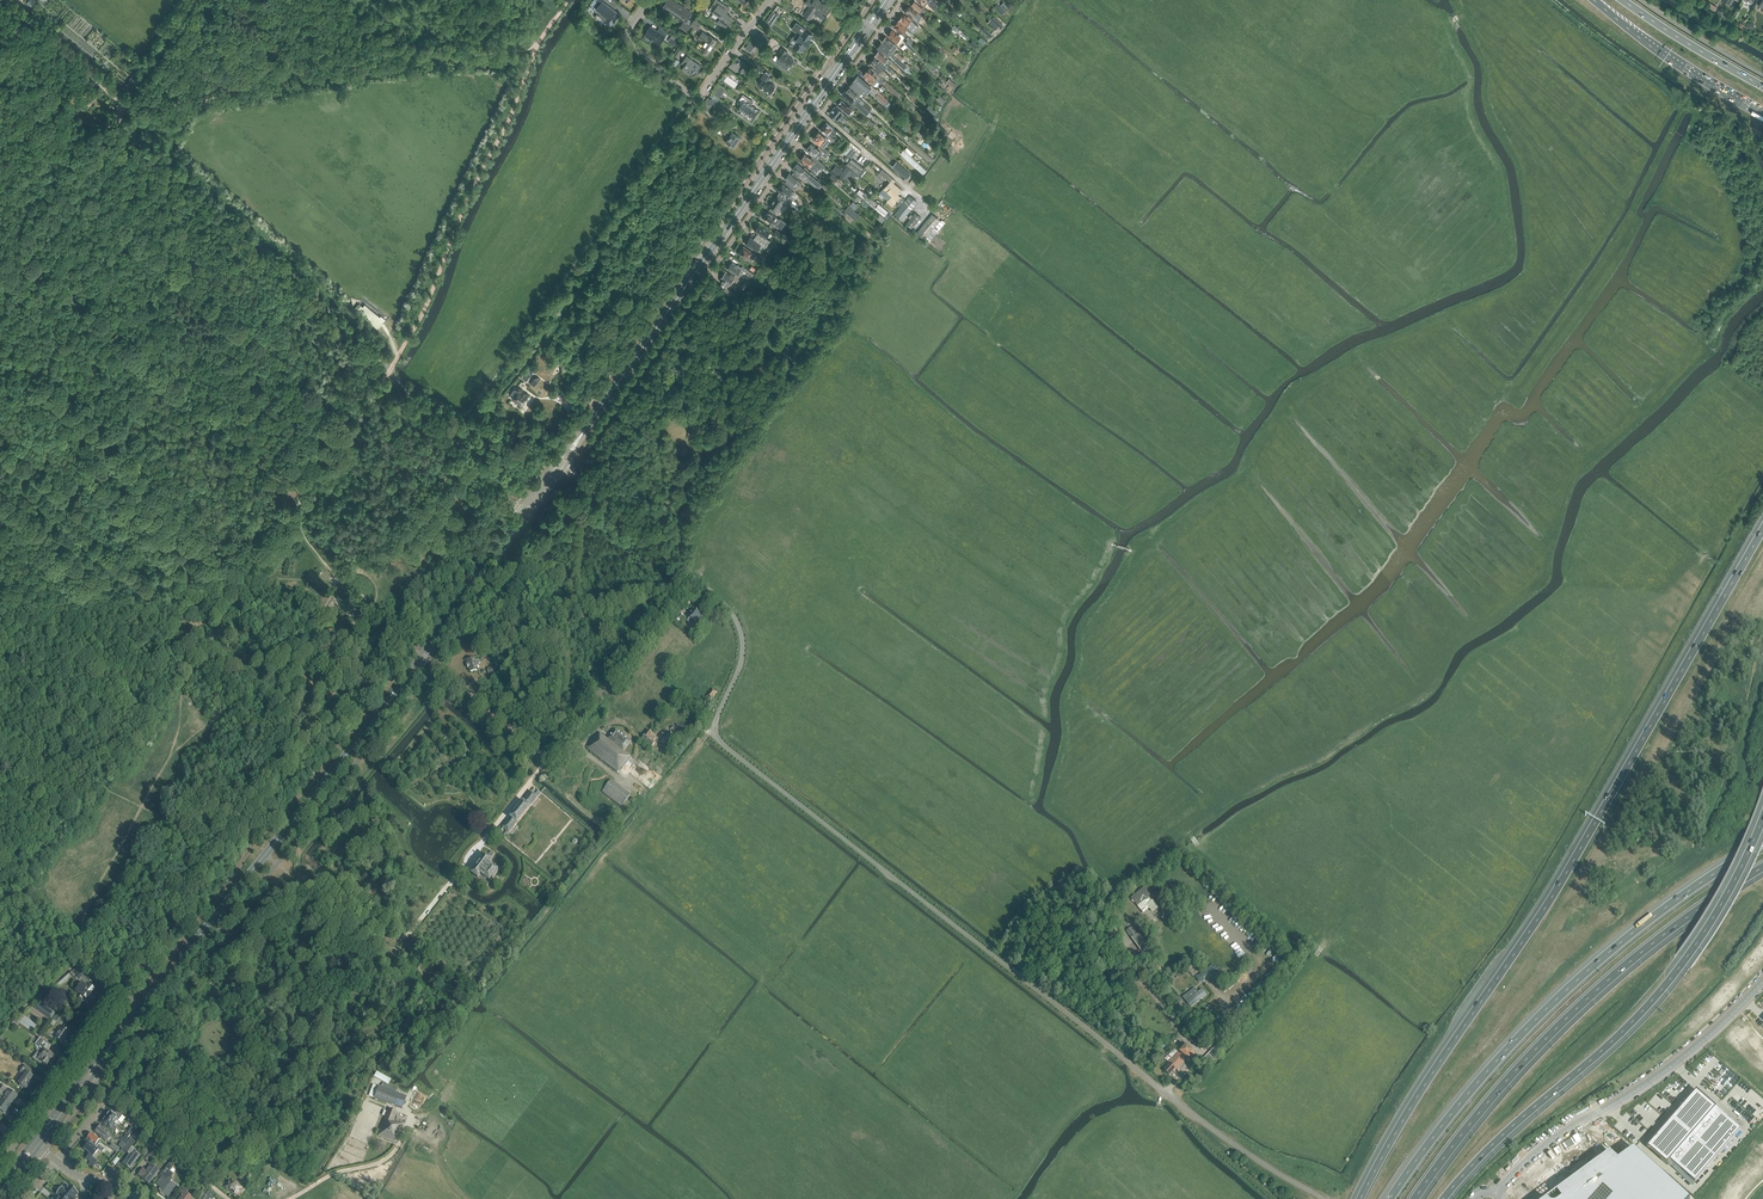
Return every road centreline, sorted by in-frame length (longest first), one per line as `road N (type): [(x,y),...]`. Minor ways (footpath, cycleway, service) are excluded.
road 1 (unclassified): [(1321,1198),(1197,1118),(724,746),(716,723),(743,655),(734,615),(561,465)]
road 2 (primary): [(37,1146),(378,716),(526,513)]
road 3 (motorway): [(1762,530),(1560,884),(1405,1114),(1360,1198)]
road 4 (primary): [(561,465),(887,0)]
road 5 (unclassified): [(123,124),(390,371),(526,513)]
road 6 (motorway): [(1762,843),(1640,927),(1545,1011),(1470,1092),(1390,1198)]
road 7 (motorway): [(1444,1198),(1677,971),(1723,903),(1762,819)]
road 8 (motorway): [(1415,1198),(1557,1027),(1635,957),(1762,867)]
road 9 (unclassified): [(1496,1193),(1554,1139),(1686,1054),(1762,981)]
road 10 (track): [(936,274),(1000,110),(981,85),(1030,0)]
road 11 (track): [(555,752),(694,578)]
road 12 (trunk): [(1594,0),(1762,113)]
road 13 (track): [(134,109),(1,0)]
road 14 (trunk): [(1762,86),(1623,0)]
road 15 (unclassified): [(123,124),(202,0)]
road 16 (residential): [(697,100),(621,43),(648,0)]
road 17 (residential): [(697,100),(769,0)]

